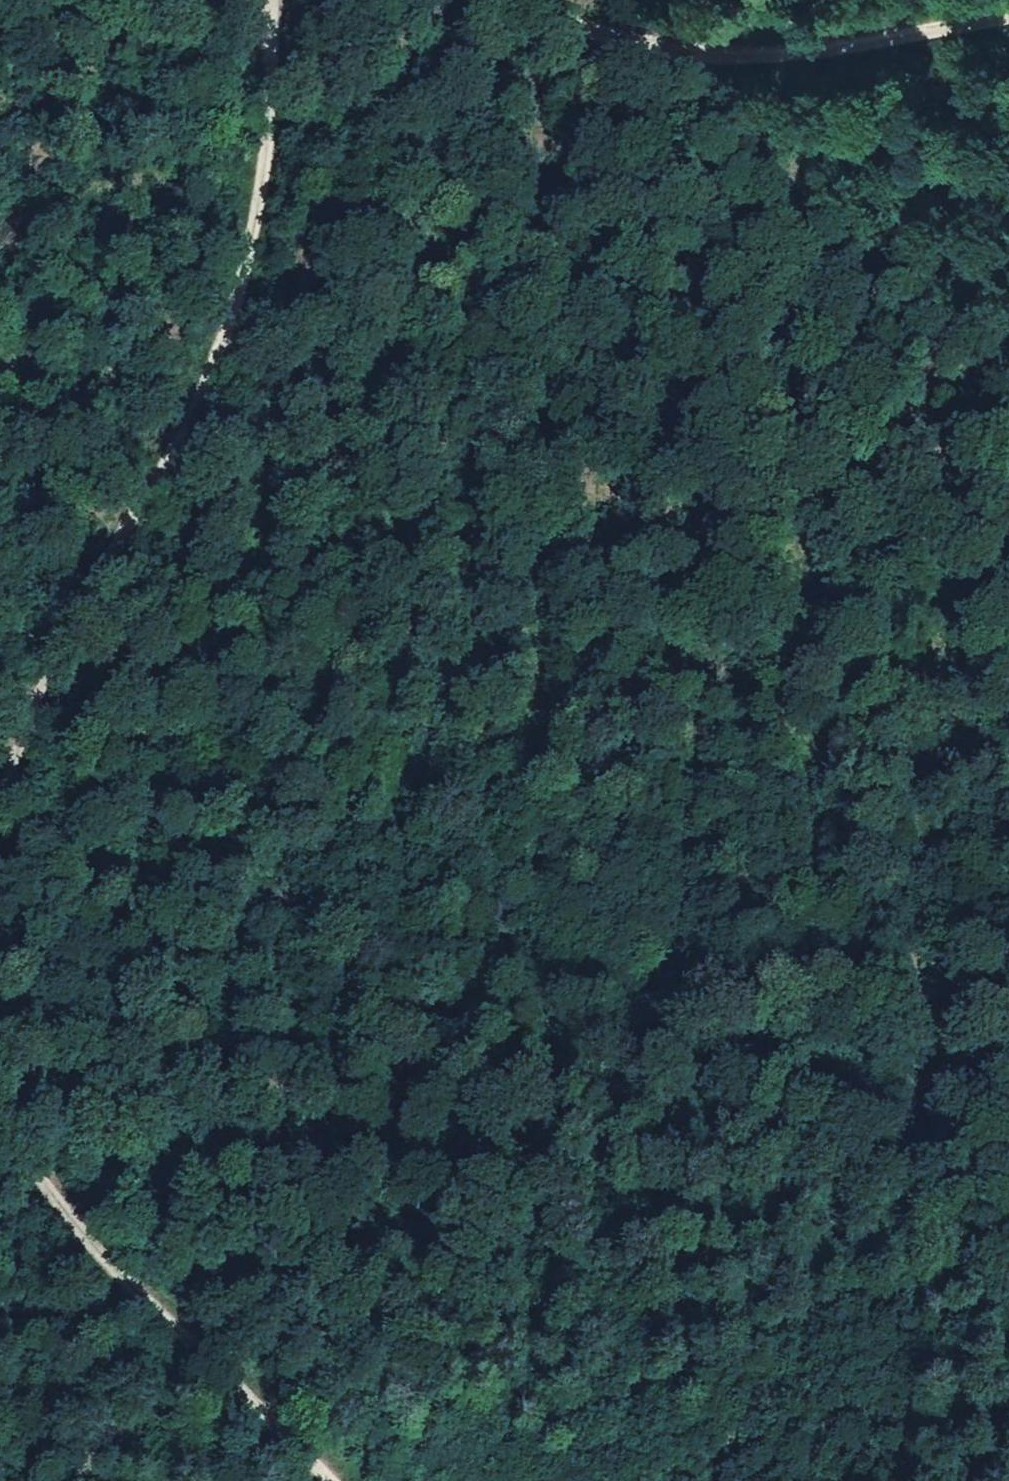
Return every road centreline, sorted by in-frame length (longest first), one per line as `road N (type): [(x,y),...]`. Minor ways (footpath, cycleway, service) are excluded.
road 1 (track): [(0,824),(82,617),(157,498),(240,285),(256,214),(275,0)]
road 2 (track): [(327,1480),(68,1197),(0,1086)]
road 3 (track): [(1008,22),(711,56),(537,0)]

